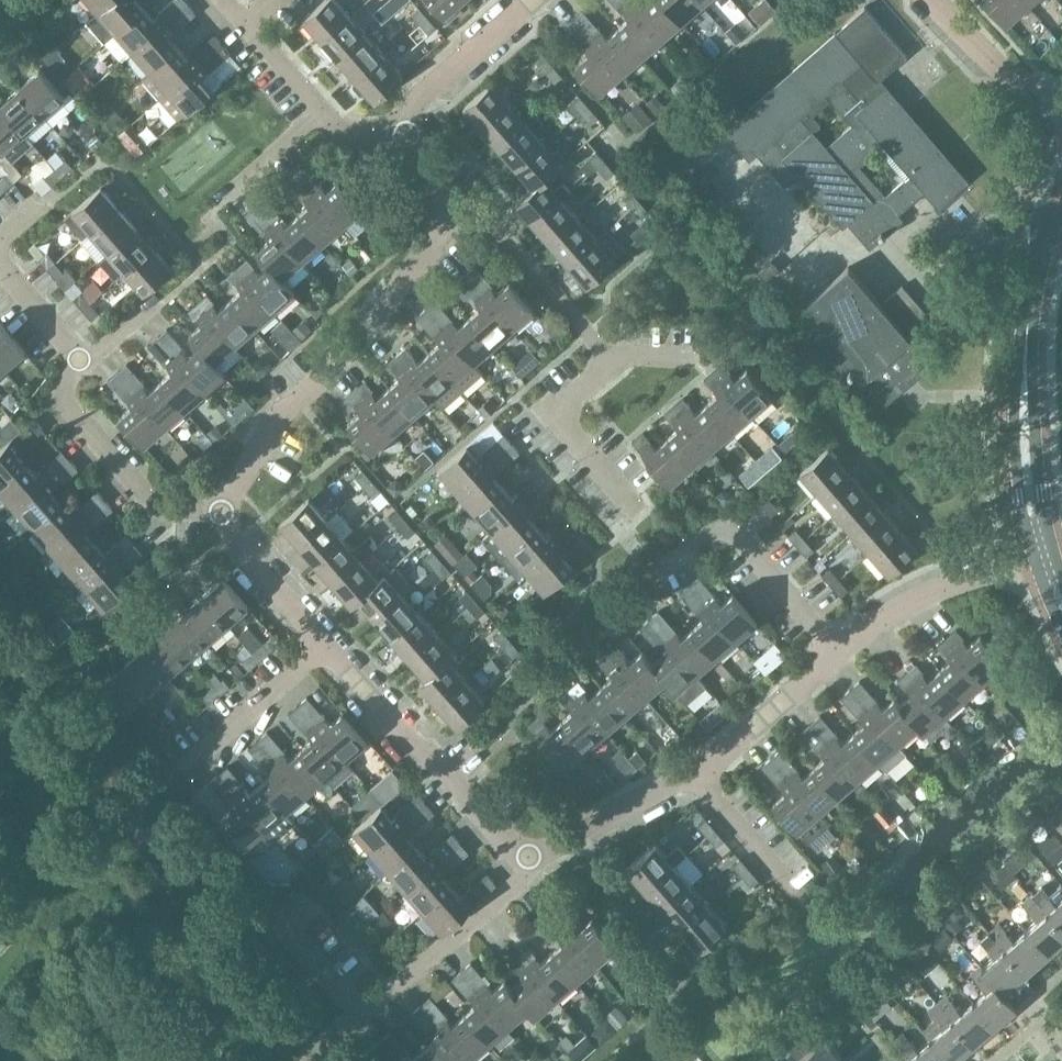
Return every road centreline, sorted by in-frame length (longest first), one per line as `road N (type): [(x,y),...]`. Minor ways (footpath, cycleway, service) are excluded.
road 1 (residential): [(266,911),(362,1014),(533,865)]
road 2 (tertiary): [(1042,557),(1028,476),(1028,323),(1061,199)]
road 3 (residential): [(841,653),(733,529),(708,527),(616,607)]
road 4 (residential): [(321,646),(533,865)]
road 5 (residential): [(284,405),(361,337),(436,235),(443,206)]
road 6 (residential): [(222,512),(175,515),(147,500),(62,400),(83,363)]
road 7 (residential): [(613,359),(478,215),(443,206)]
road 8 (residential): [(841,653),(927,598),(1042,557)]
road 9 (residential): [(181,774),(321,646)]
road 10 (residential): [(533,0),(421,98),(406,135)]
road 11 (residential): [(533,865),(696,770)]
road 12 (residential): [(696,770),(841,653)]
road 13 (residential): [(222,512),(233,539),(321,646)]
road 14 (residential): [(1061,106),(1006,76),(938,0)]
road 15 (residential): [(799,894),(696,770)]
road 16 (residential): [(599,466),(552,413),(613,359)]
road 17 (residential): [(83,363),(0,257)]
road 18 (residential): [(222,204),(320,114)]
road 19 (residential): [(284,405),(222,512)]
road 20 (residential): [(320,114),(242,22)]

